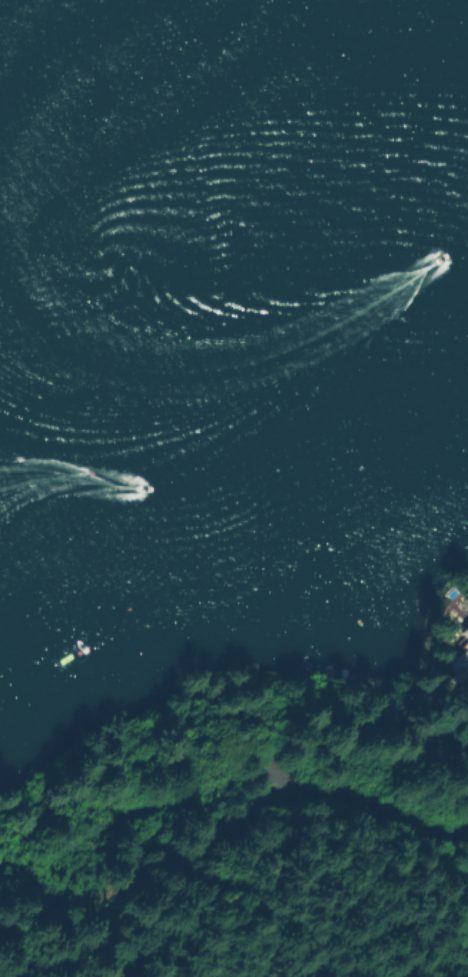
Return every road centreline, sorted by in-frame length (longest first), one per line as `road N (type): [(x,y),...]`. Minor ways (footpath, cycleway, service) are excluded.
road 1 (residential): [(467,838),(352,797),(267,780),(151,812),(89,857),(0,890)]

